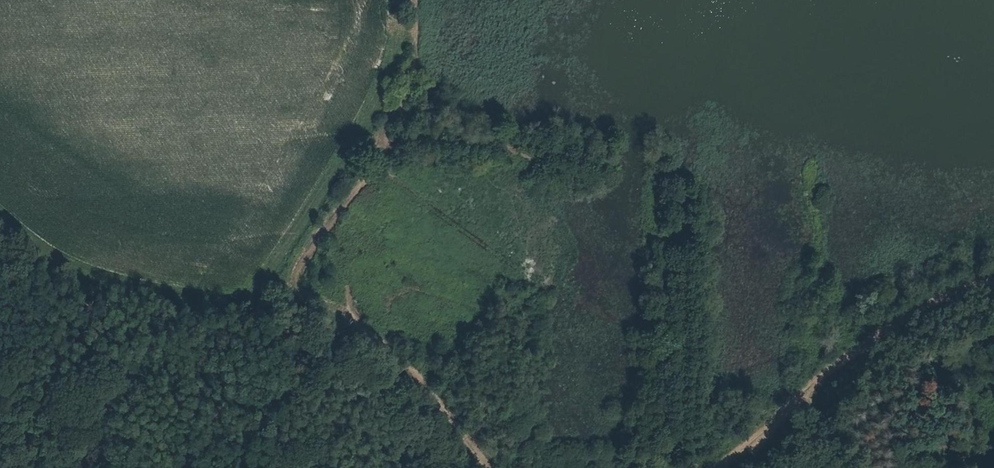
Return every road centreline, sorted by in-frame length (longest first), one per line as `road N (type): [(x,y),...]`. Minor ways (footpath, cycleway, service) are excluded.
road 1 (track): [(483,467),(393,355),(329,316),(289,304),(282,287),(401,101),(411,0)]
road 2 (track): [(829,467),(806,405),(727,467)]

